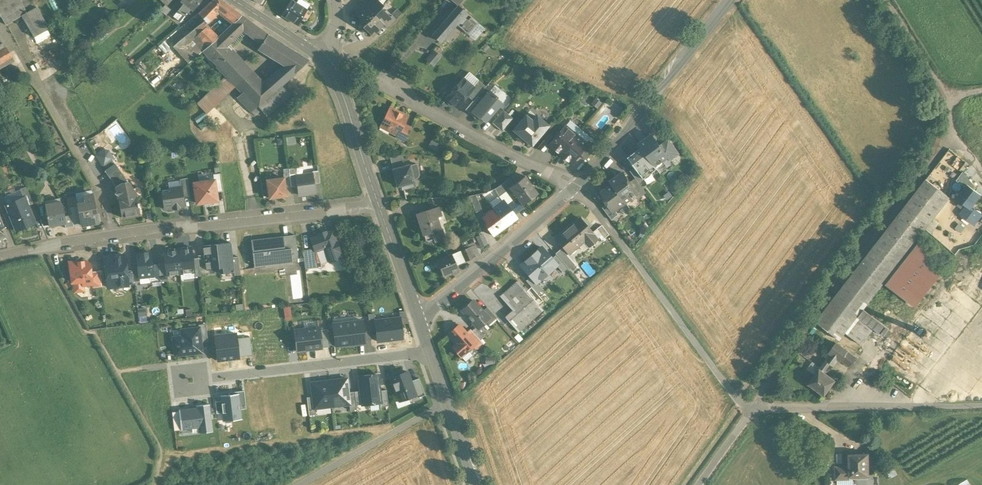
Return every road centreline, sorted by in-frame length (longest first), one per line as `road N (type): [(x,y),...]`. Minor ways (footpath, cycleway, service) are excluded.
road 1 (residential): [(0,257),(378,204)]
road 2 (residential): [(575,186),(754,412)]
road 3 (tertiary): [(575,186),(730,0)]
road 4 (residential): [(428,351),(190,381)]
road 5 (residential): [(754,412),(981,407)]
road 6 (residential): [(383,89),(575,186)]
road 7 (tertiary): [(416,317),(575,186)]
road 8 (track): [(447,405),(303,484)]
road 9 (tertiary): [(378,204),(338,86),(320,61)]
road 10 (tertiary): [(475,484),(428,351)]

